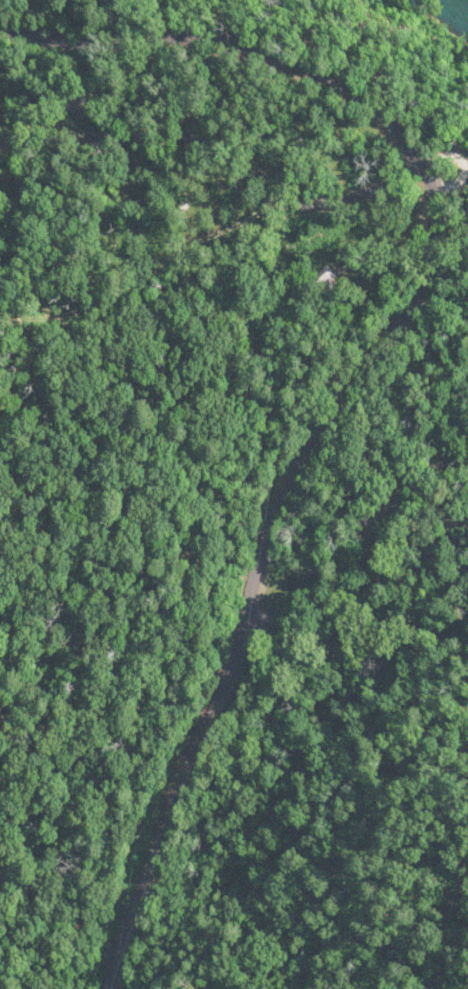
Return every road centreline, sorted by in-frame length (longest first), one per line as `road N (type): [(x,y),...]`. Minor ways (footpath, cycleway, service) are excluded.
road 1 (tertiary): [(109,988),(231,661),(275,508),(342,390),(421,285),(437,240),(437,193),(419,148),(381,110),(326,73),(265,47),(200,33),(101,39),(0,24)]
road 2 (residential): [(434,182),(379,263),(327,305),(295,315),(196,315),(165,327),(0,436)]
road 3 (residential): [(425,160),(356,189),(308,198),(277,189),(210,142),(178,134),(0,136)]
road 4 (track): [(0,325),(80,308),(283,192)]
road 5 (residential): [(245,612),(285,607),(346,530),(467,430)]

